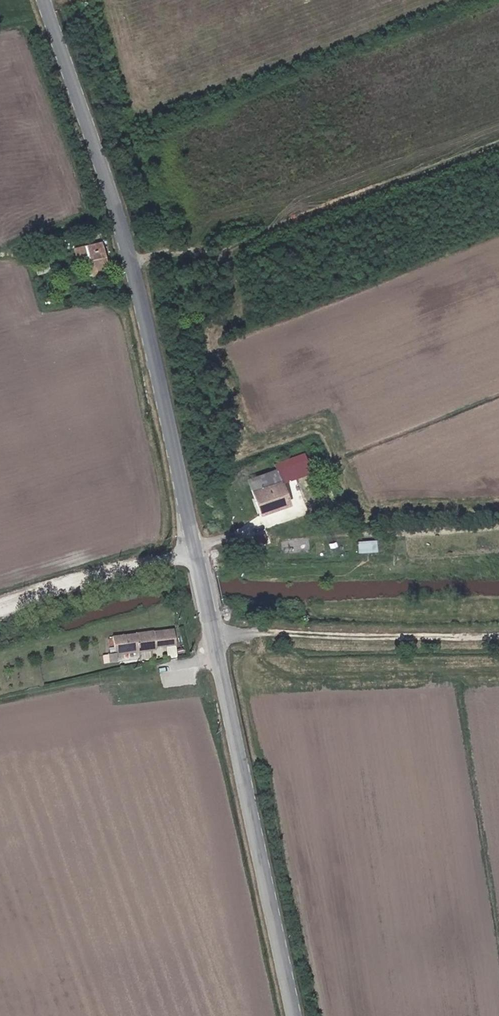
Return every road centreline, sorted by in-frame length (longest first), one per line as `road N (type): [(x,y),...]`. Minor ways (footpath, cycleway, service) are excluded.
road 1 (tertiary): [(296,1015),(133,262),(44,0)]
road 2 (track): [(133,262),(162,252),(222,252),(498,143)]
road 3 (track): [(199,549),(0,602)]

